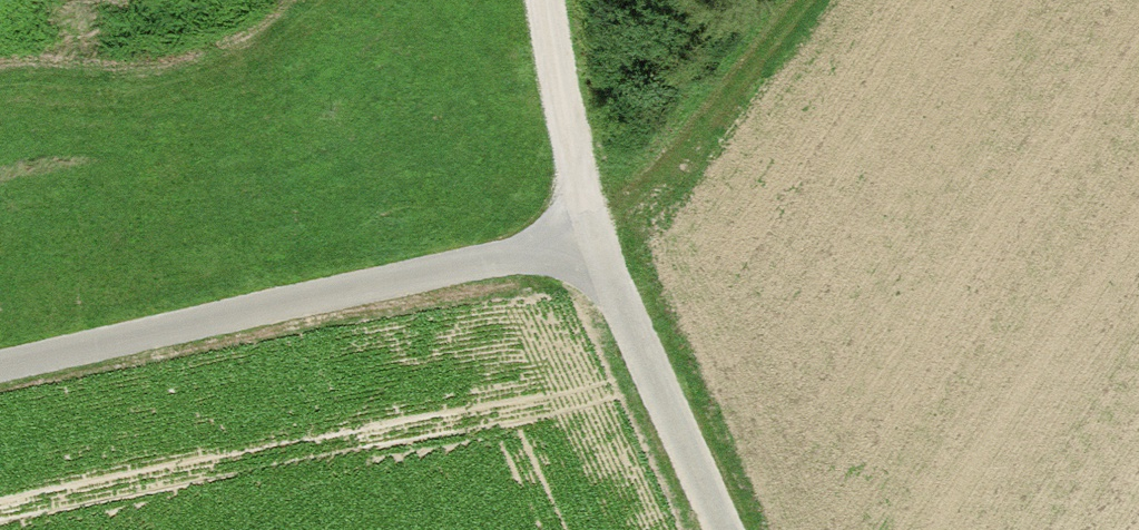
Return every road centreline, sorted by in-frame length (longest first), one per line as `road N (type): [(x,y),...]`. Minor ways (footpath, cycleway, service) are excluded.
road 1 (track): [(588,250),(0,375)]
road 2 (track): [(588,250),(645,150),(774,0)]
road 3 (track): [(588,250),(709,529)]
road 4 (track): [(543,0),(588,250)]

